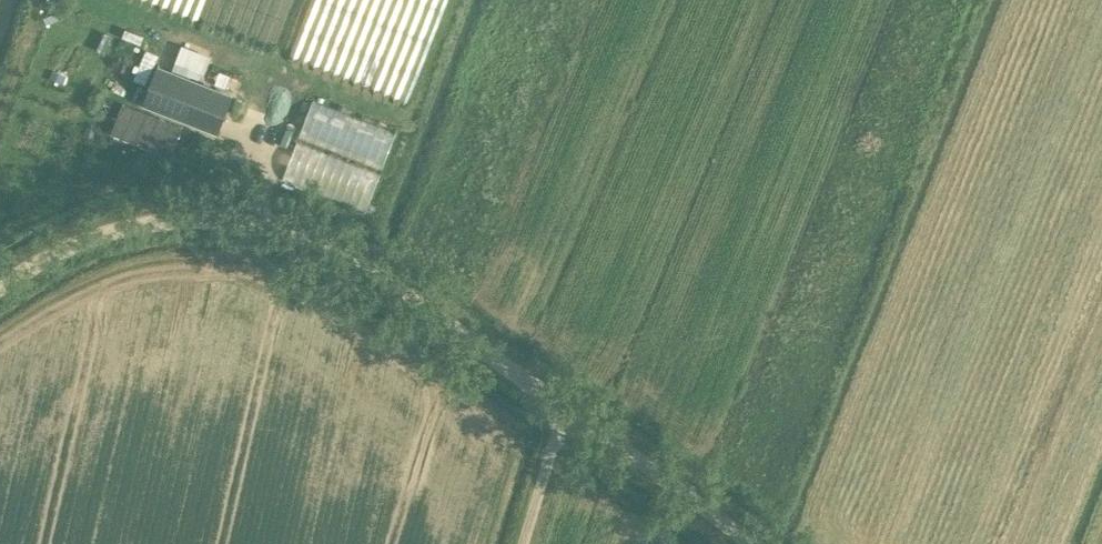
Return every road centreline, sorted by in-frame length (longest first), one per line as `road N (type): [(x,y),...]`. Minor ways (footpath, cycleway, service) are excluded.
road 1 (unclassified): [(555,425),(332,272),(247,233),(161,223),(76,238),(0,288)]
road 2 (unclassified): [(723,543),(555,425)]
road 3 (unclassified): [(555,425),(519,543)]

